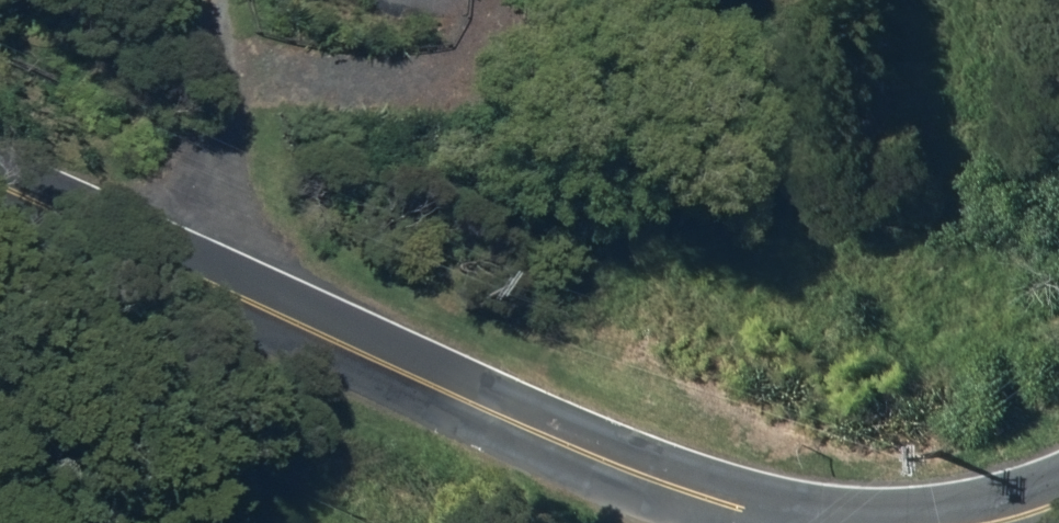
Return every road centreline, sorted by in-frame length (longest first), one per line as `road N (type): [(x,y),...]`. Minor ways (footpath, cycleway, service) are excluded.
road 1 (secondary): [(774,522),(578,451),(0,187)]
road 2 (track): [(181,272),(221,171),(211,0)]

